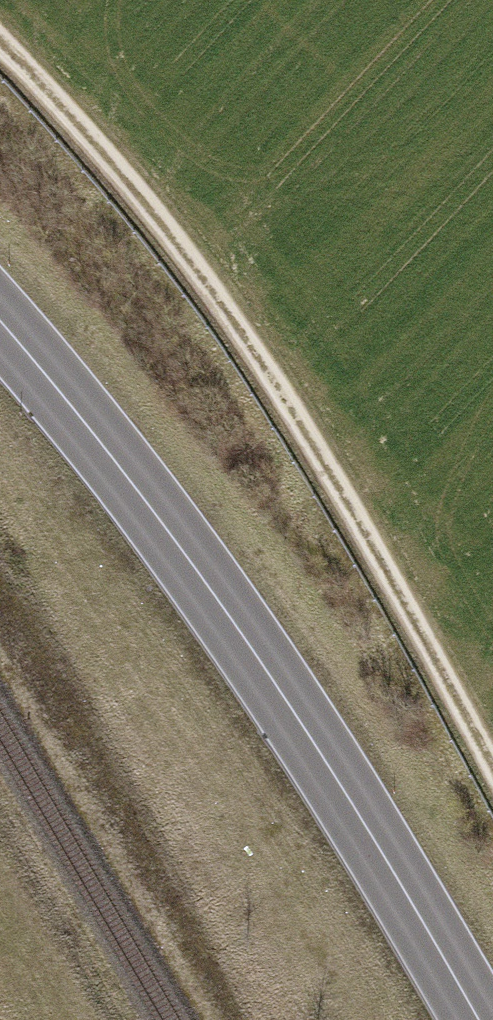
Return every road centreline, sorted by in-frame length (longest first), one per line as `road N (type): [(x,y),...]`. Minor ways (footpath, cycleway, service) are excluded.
road 1 (track): [(492,769),(294,417),(165,228),(0,42)]
road 2 (secondary): [(0,327),(66,402),(217,605),(361,819),(474,1019)]

